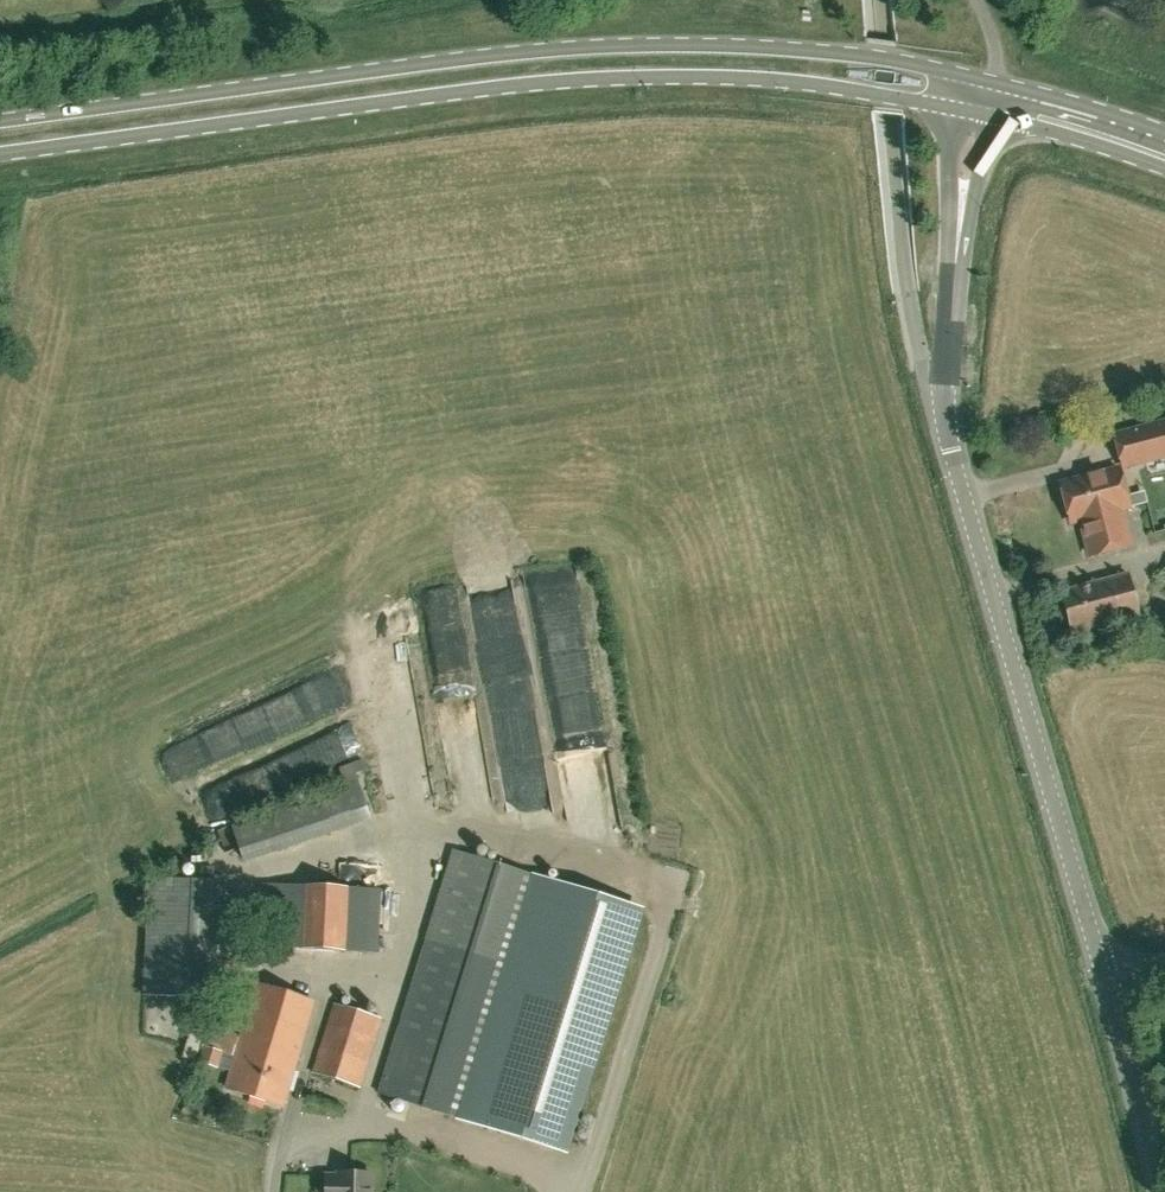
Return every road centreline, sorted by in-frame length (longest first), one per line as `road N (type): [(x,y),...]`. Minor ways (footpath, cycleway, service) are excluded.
road 1 (primary): [(995,83),(802,51),(567,49),(0,122)]
road 2 (primary): [(0,155),(586,79),(776,80),(961,110)]
road 3 (unclassified): [(1107,970),(943,410),(961,207)]
road 4 (unclassified): [(1162,1191),(1107,970)]
road 5 (primary): [(995,118),(1164,169)]
road 6 (primary): [(1164,133),(995,83)]

